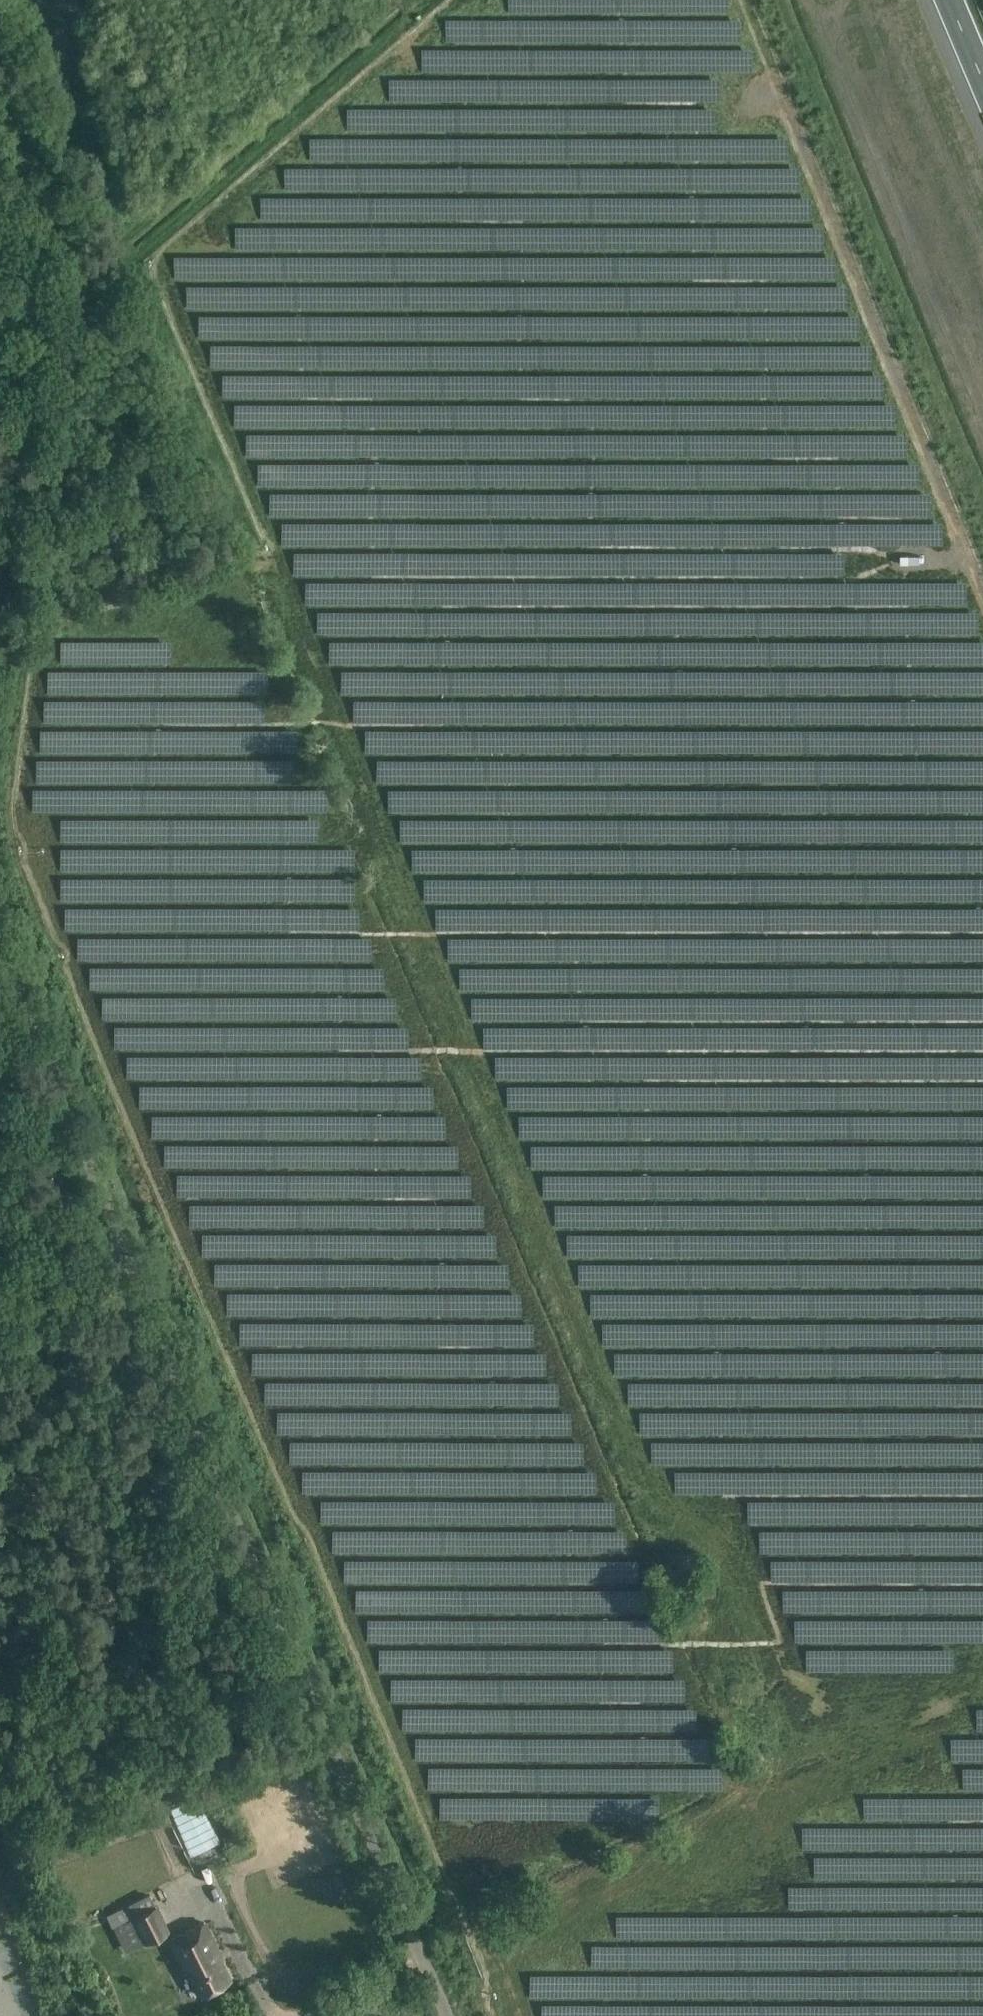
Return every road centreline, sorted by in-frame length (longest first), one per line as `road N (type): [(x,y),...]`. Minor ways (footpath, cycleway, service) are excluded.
road 1 (unclassified): [(448,2015),(0,957)]
road 2 (unclassified): [(0,514),(78,0)]

